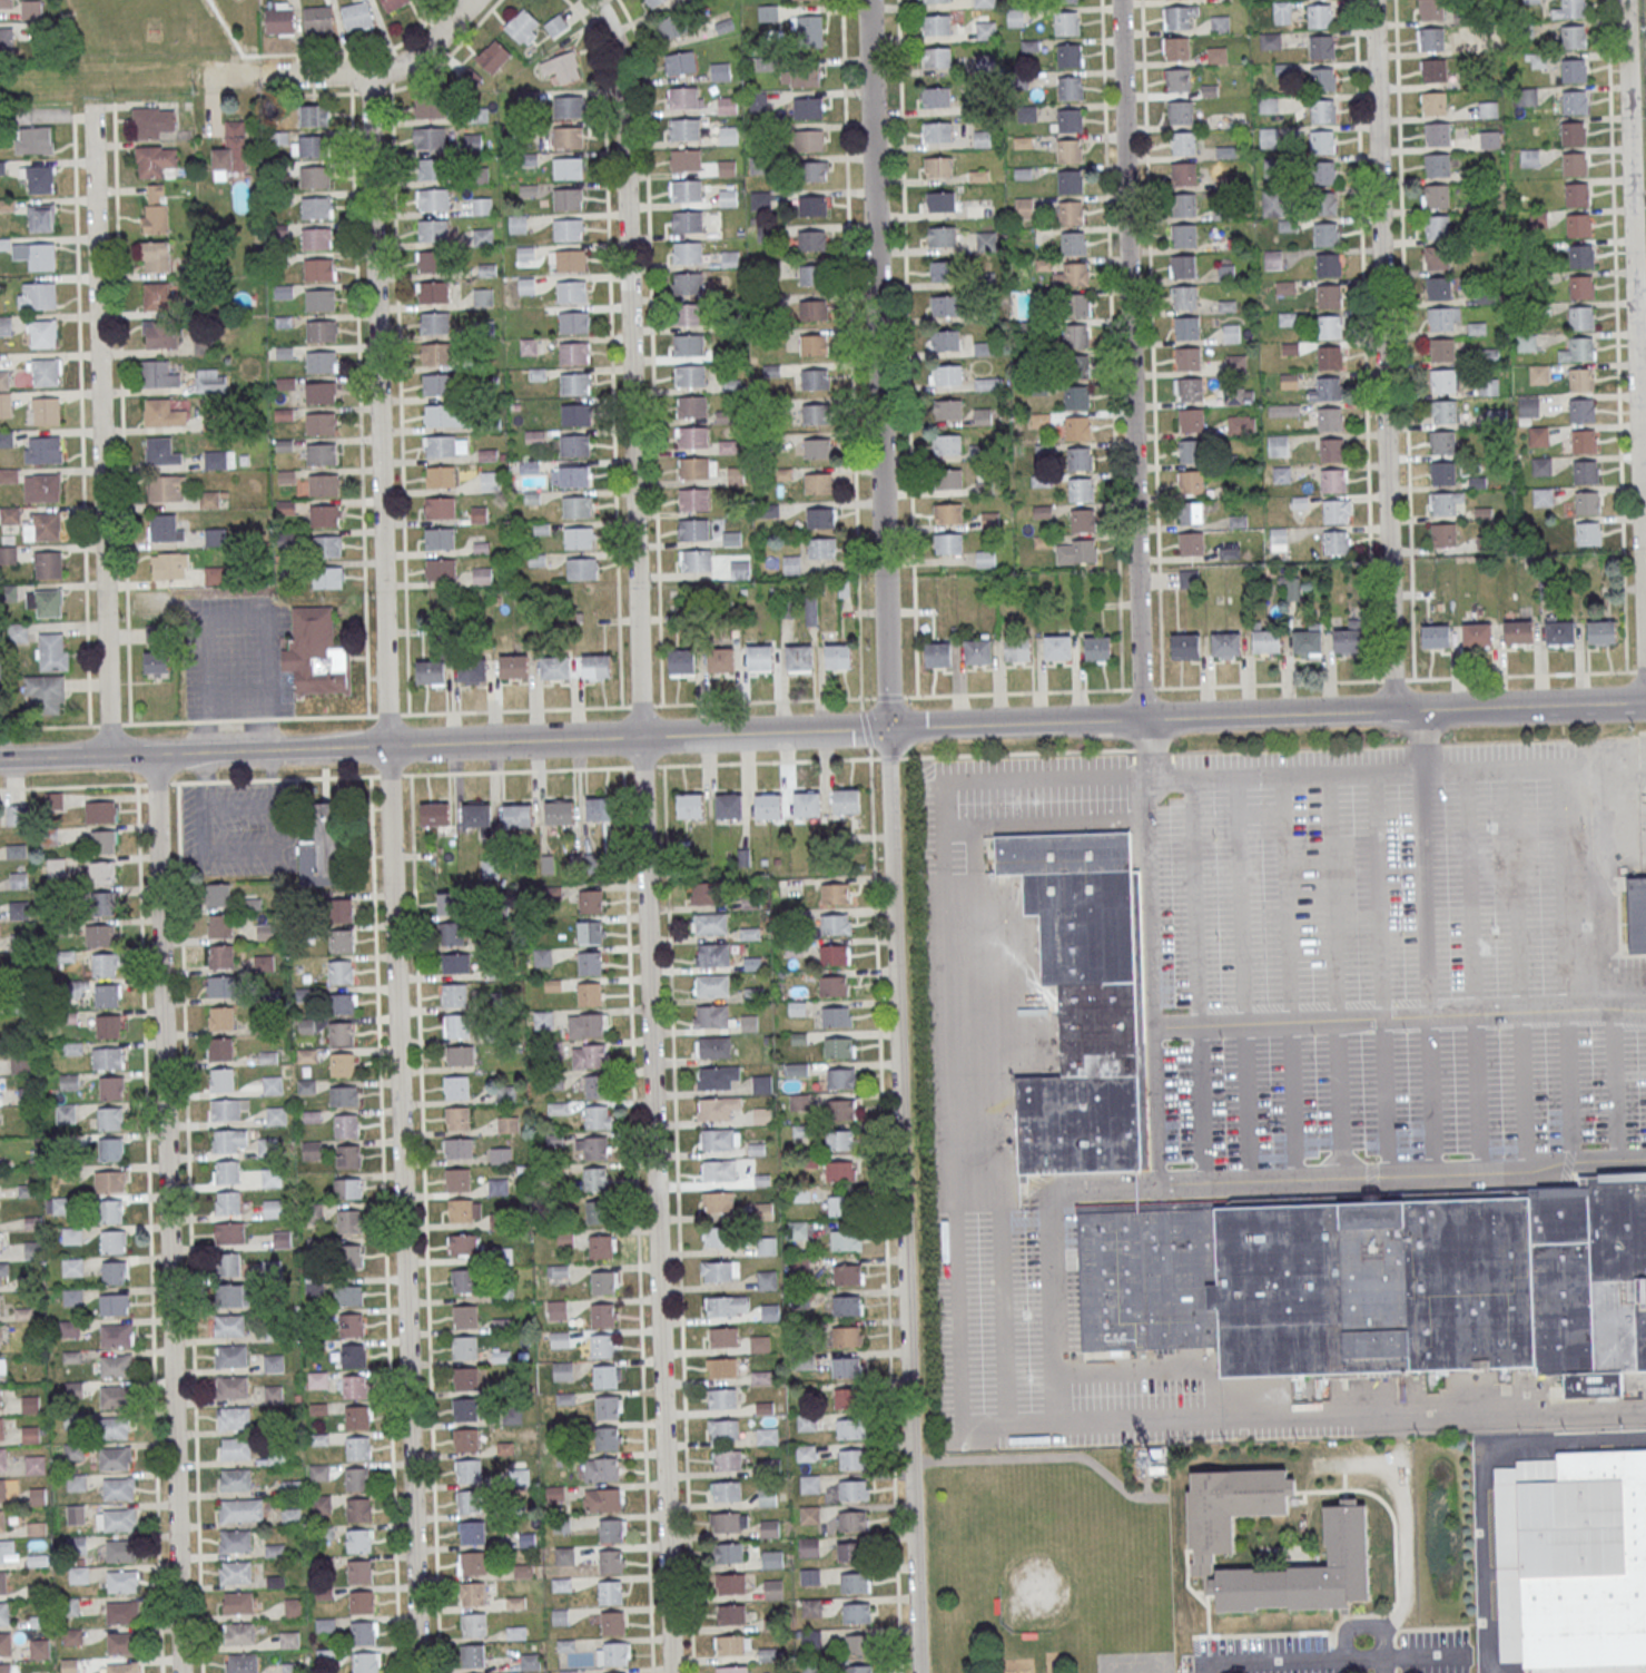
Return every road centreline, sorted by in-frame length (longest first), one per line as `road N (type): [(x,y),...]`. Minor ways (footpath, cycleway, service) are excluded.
road 1 (residential): [(670,1672),(623,87),(613,39),(591,0)]
road 2 (residential): [(420,1672),(368,73)]
road 3 (residential): [(182,1672),(155,757)]
road 4 (tertiary): [(887,728),(155,757)]
road 5 (residential): [(887,728),(869,0)]
road 6 (residential): [(910,1451),(887,728)]
road 7 (residential): [(1143,718),(1121,0)]
road 8 (residential): [(1391,710),(1374,0)]
road 9 (residential): [(1645,703),(1625,0)]
road 10 (residential): [(112,757),(93,104)]
road 11 (residential): [(474,0),(397,68),(206,77)]
road 12 (tertiary): [(1143,718),(887,728)]
road 13 (tertiary): [(1391,710),(1143,718)]
road 14 (tertiary): [(1645,703),(1421,709)]
road 15 (residential): [(920,1672),(910,1451)]

